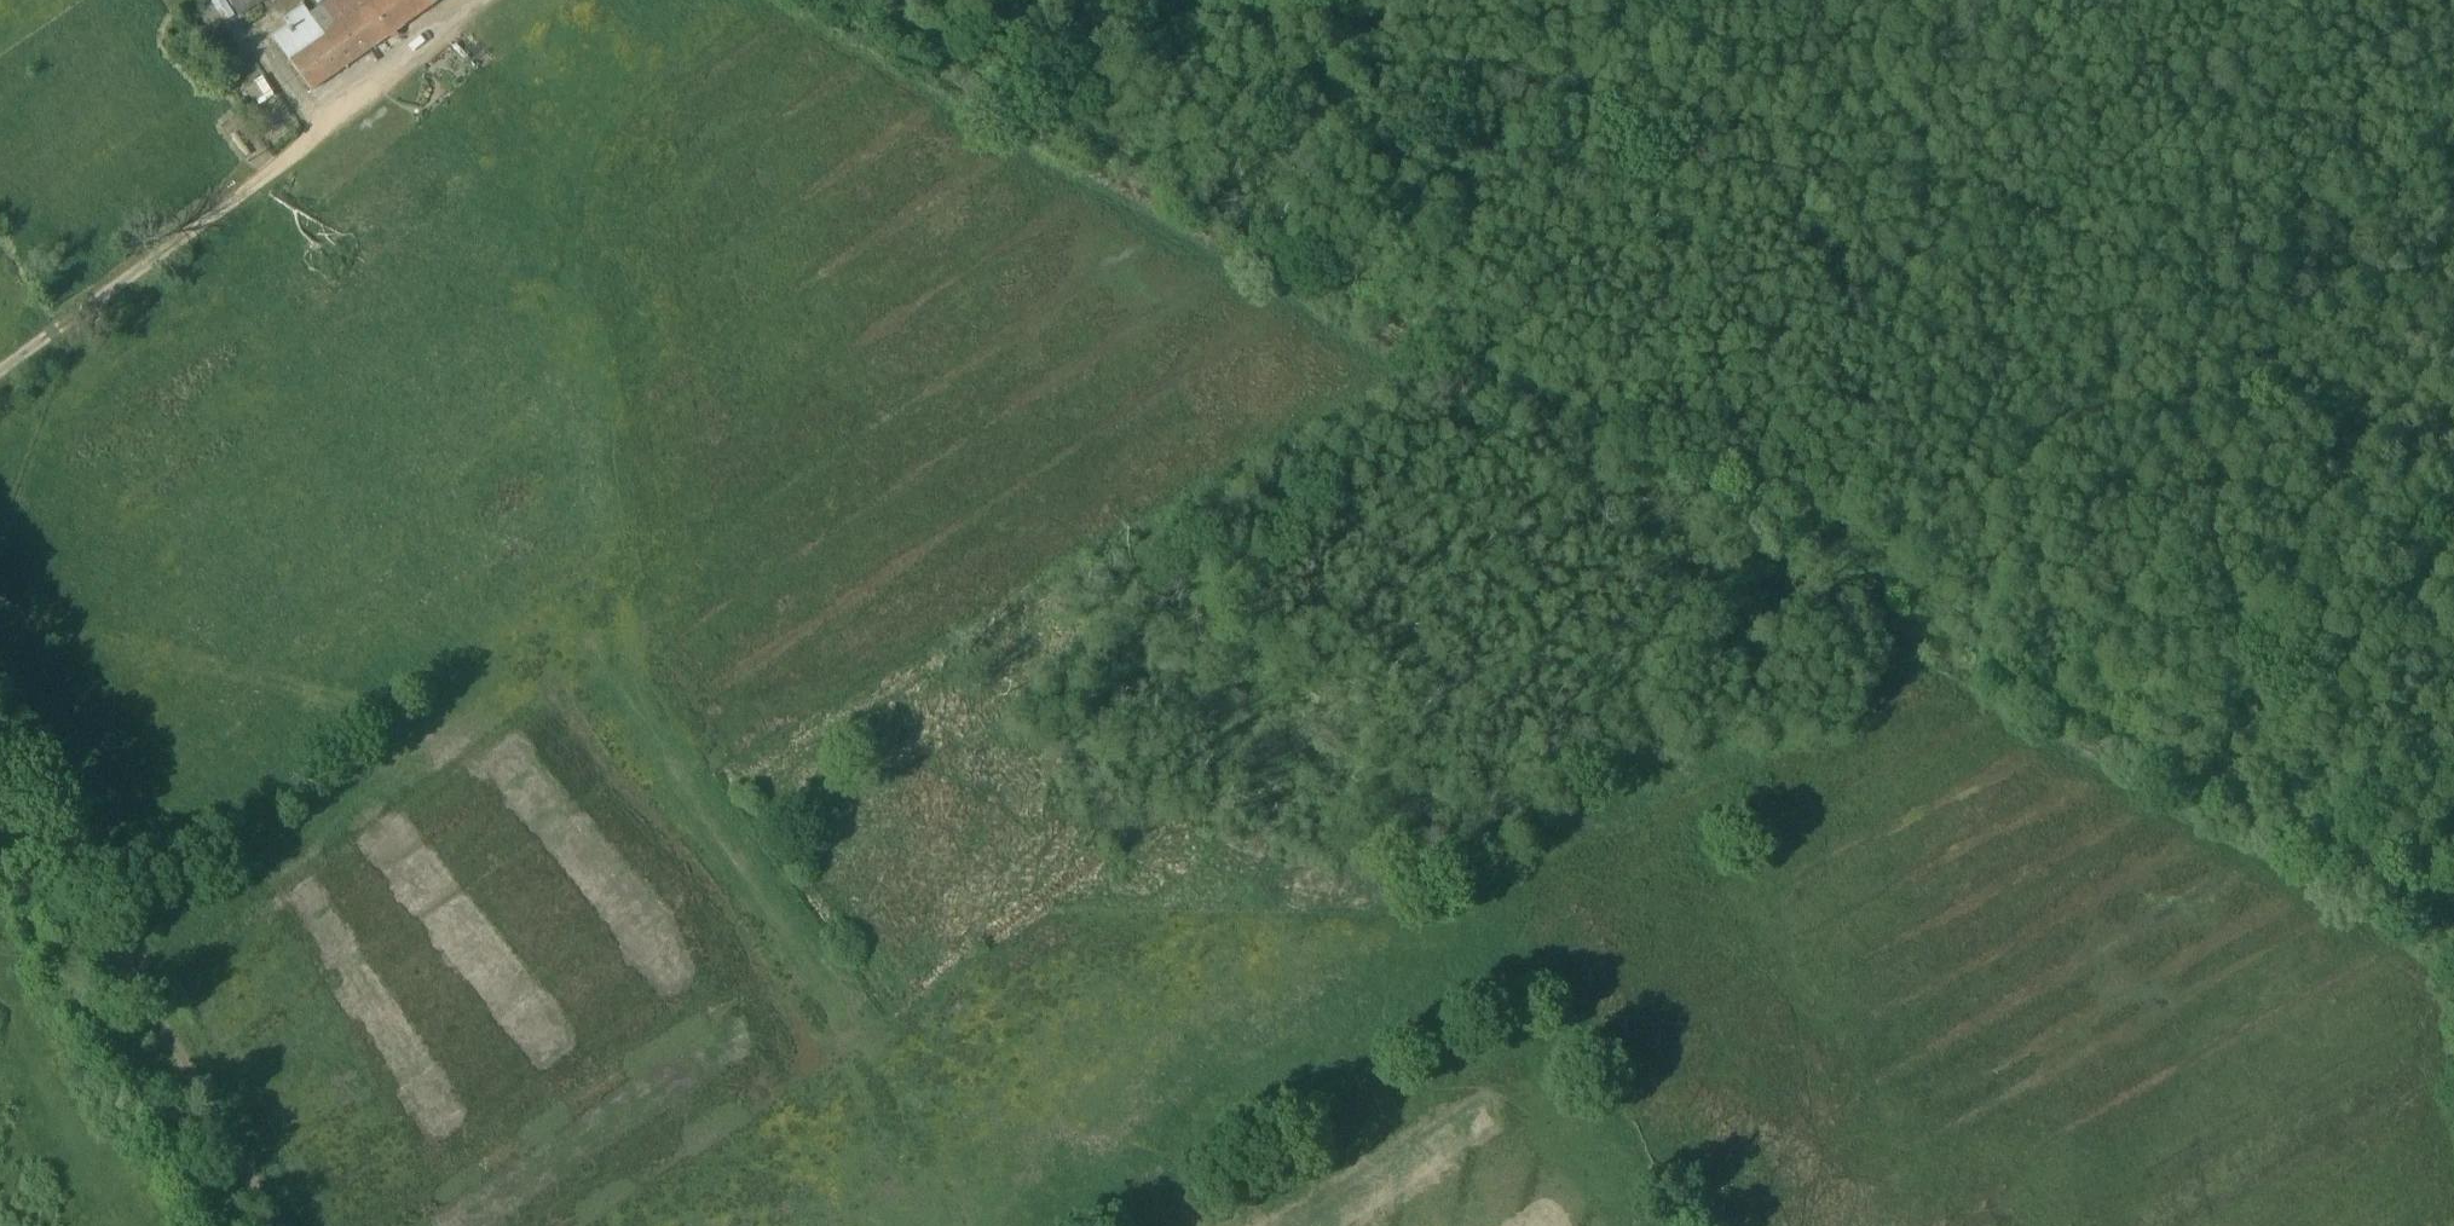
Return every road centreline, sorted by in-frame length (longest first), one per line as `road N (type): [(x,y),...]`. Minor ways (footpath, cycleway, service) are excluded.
road 1 (track): [(0,371),(404,74),(480,0)]
road 2 (track): [(0,738),(284,1225)]

